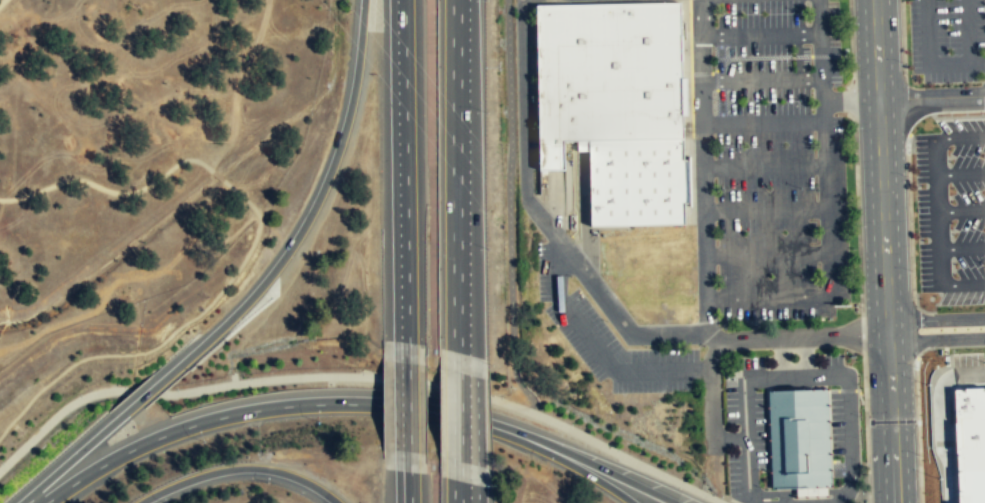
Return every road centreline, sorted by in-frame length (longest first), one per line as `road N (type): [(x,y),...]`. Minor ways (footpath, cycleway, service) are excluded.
road 1 (residential): [(522,0),(526,197),(632,334),(889,331)]
road 2 (secondary): [(875,0),(896,502)]
road 3 (motorway): [(364,0),(356,79),(325,185),(260,288),(178,366)]
road 4 (motorway): [(382,405),(292,406),(205,421),(123,452),(44,502)]
road 5 (motorway): [(461,353),(459,0)]
road 6 (motorway): [(404,0),(404,342)]
road 7 (motorway): [(140,502),(244,468),(286,474),(337,502)]
road 8 (motorway): [(673,502),(490,425)]
road 9 (motorway): [(632,502),(490,425)]
road 10 (motorway): [(465,482),(461,353)]
road 11 (motorway): [(404,342),(403,470)]
road 12 (motorway): [(119,418),(27,502)]

